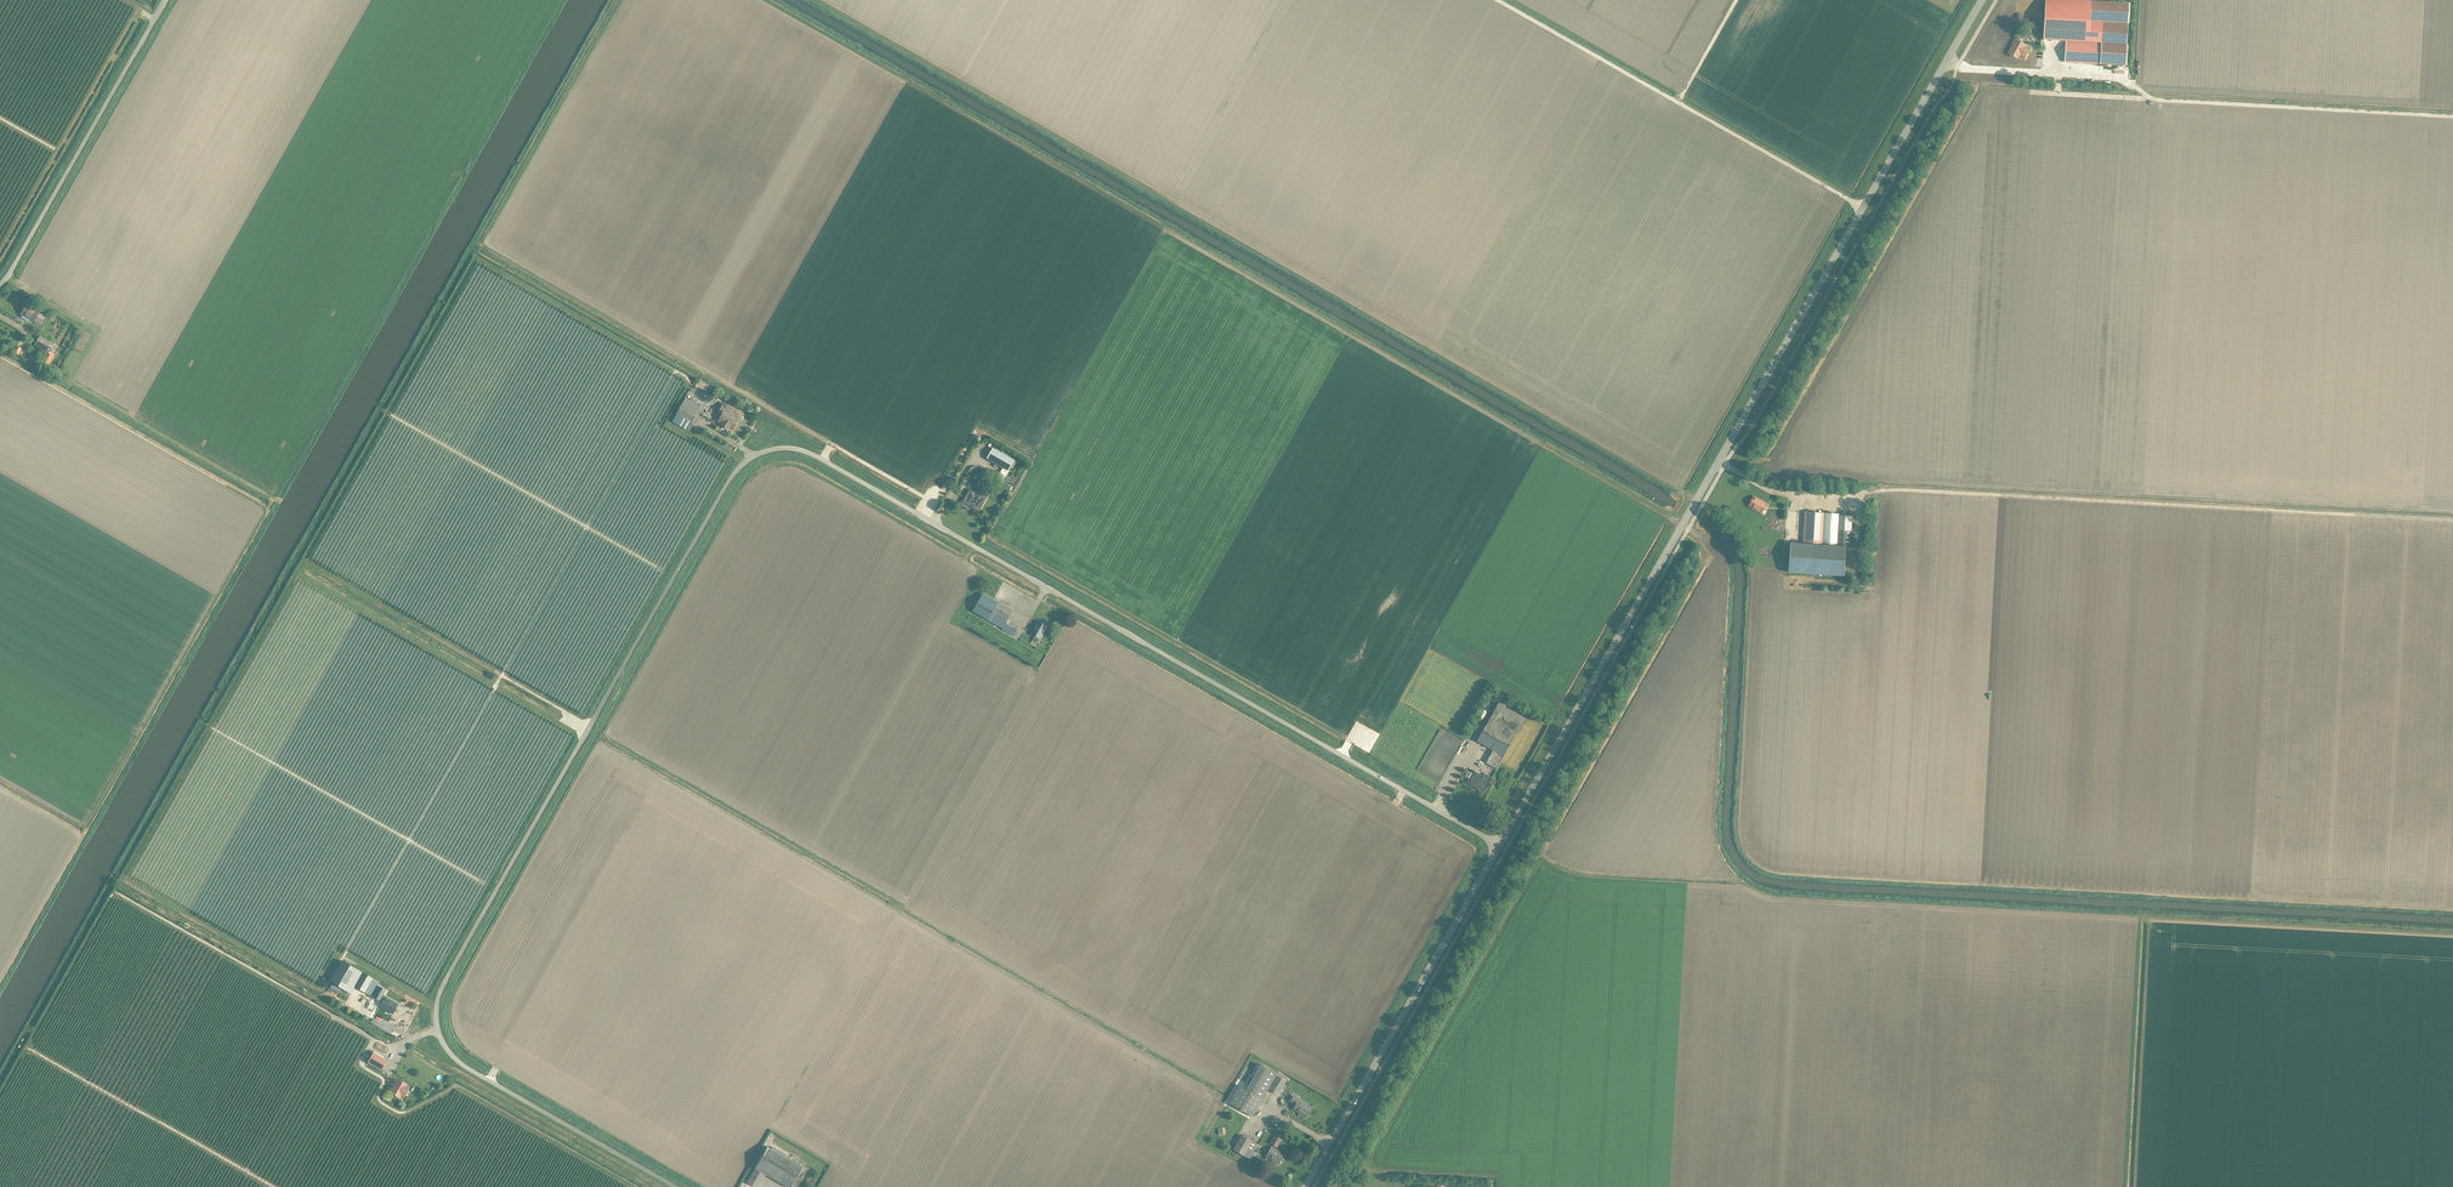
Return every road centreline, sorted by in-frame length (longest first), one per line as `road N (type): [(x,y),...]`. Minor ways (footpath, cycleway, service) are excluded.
road 1 (unclassified): [(675,1186),(459,1062),(445,1045),(437,1012),(450,974),(732,479),(763,453),(801,451),(831,465),(1498,846)]
road 2 (tertiary): [(1498,846),(1981,0)]
road 3 (track): [(1862,207),(1498,0)]
road 4 (tertiary): [(1305,1186),(1498,846)]
road 5 (unclassified): [(0,283),(164,0)]

